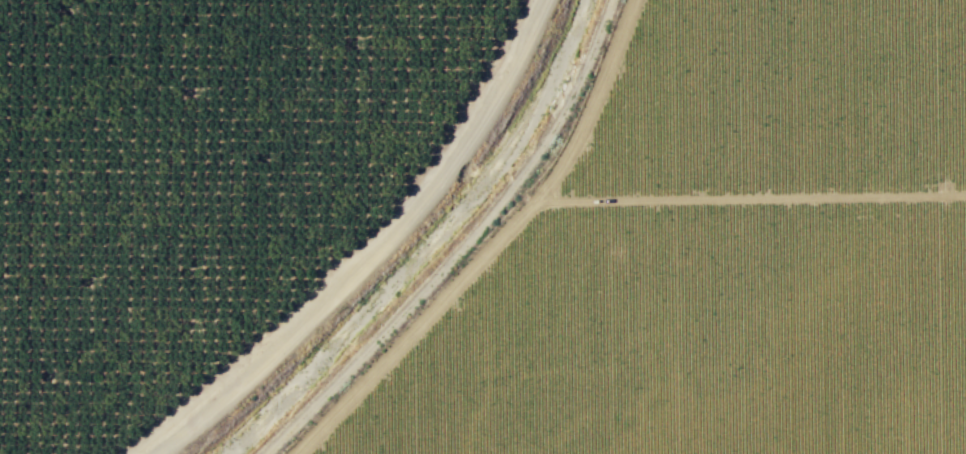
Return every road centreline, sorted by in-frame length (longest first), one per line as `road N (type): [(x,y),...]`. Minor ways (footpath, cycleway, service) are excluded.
road 1 (track): [(152,453),(306,324),(411,218),(502,89),(547,0)]
road 2 (track): [(266,453),(506,196),(565,109),(612,0)]

